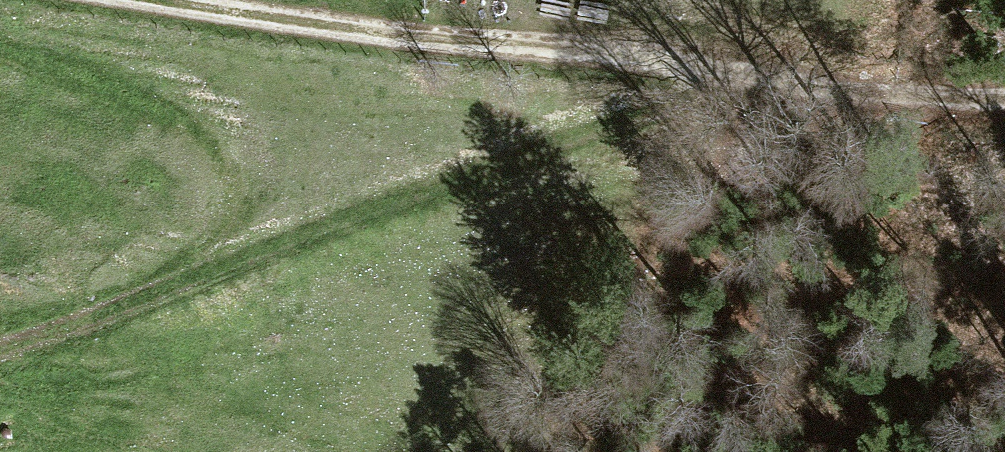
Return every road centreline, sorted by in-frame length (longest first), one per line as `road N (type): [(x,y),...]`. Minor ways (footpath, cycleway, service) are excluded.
road 1 (track): [(1004,102),(731,79),(133,0)]
road 2 (track): [(0,340),(731,79)]

